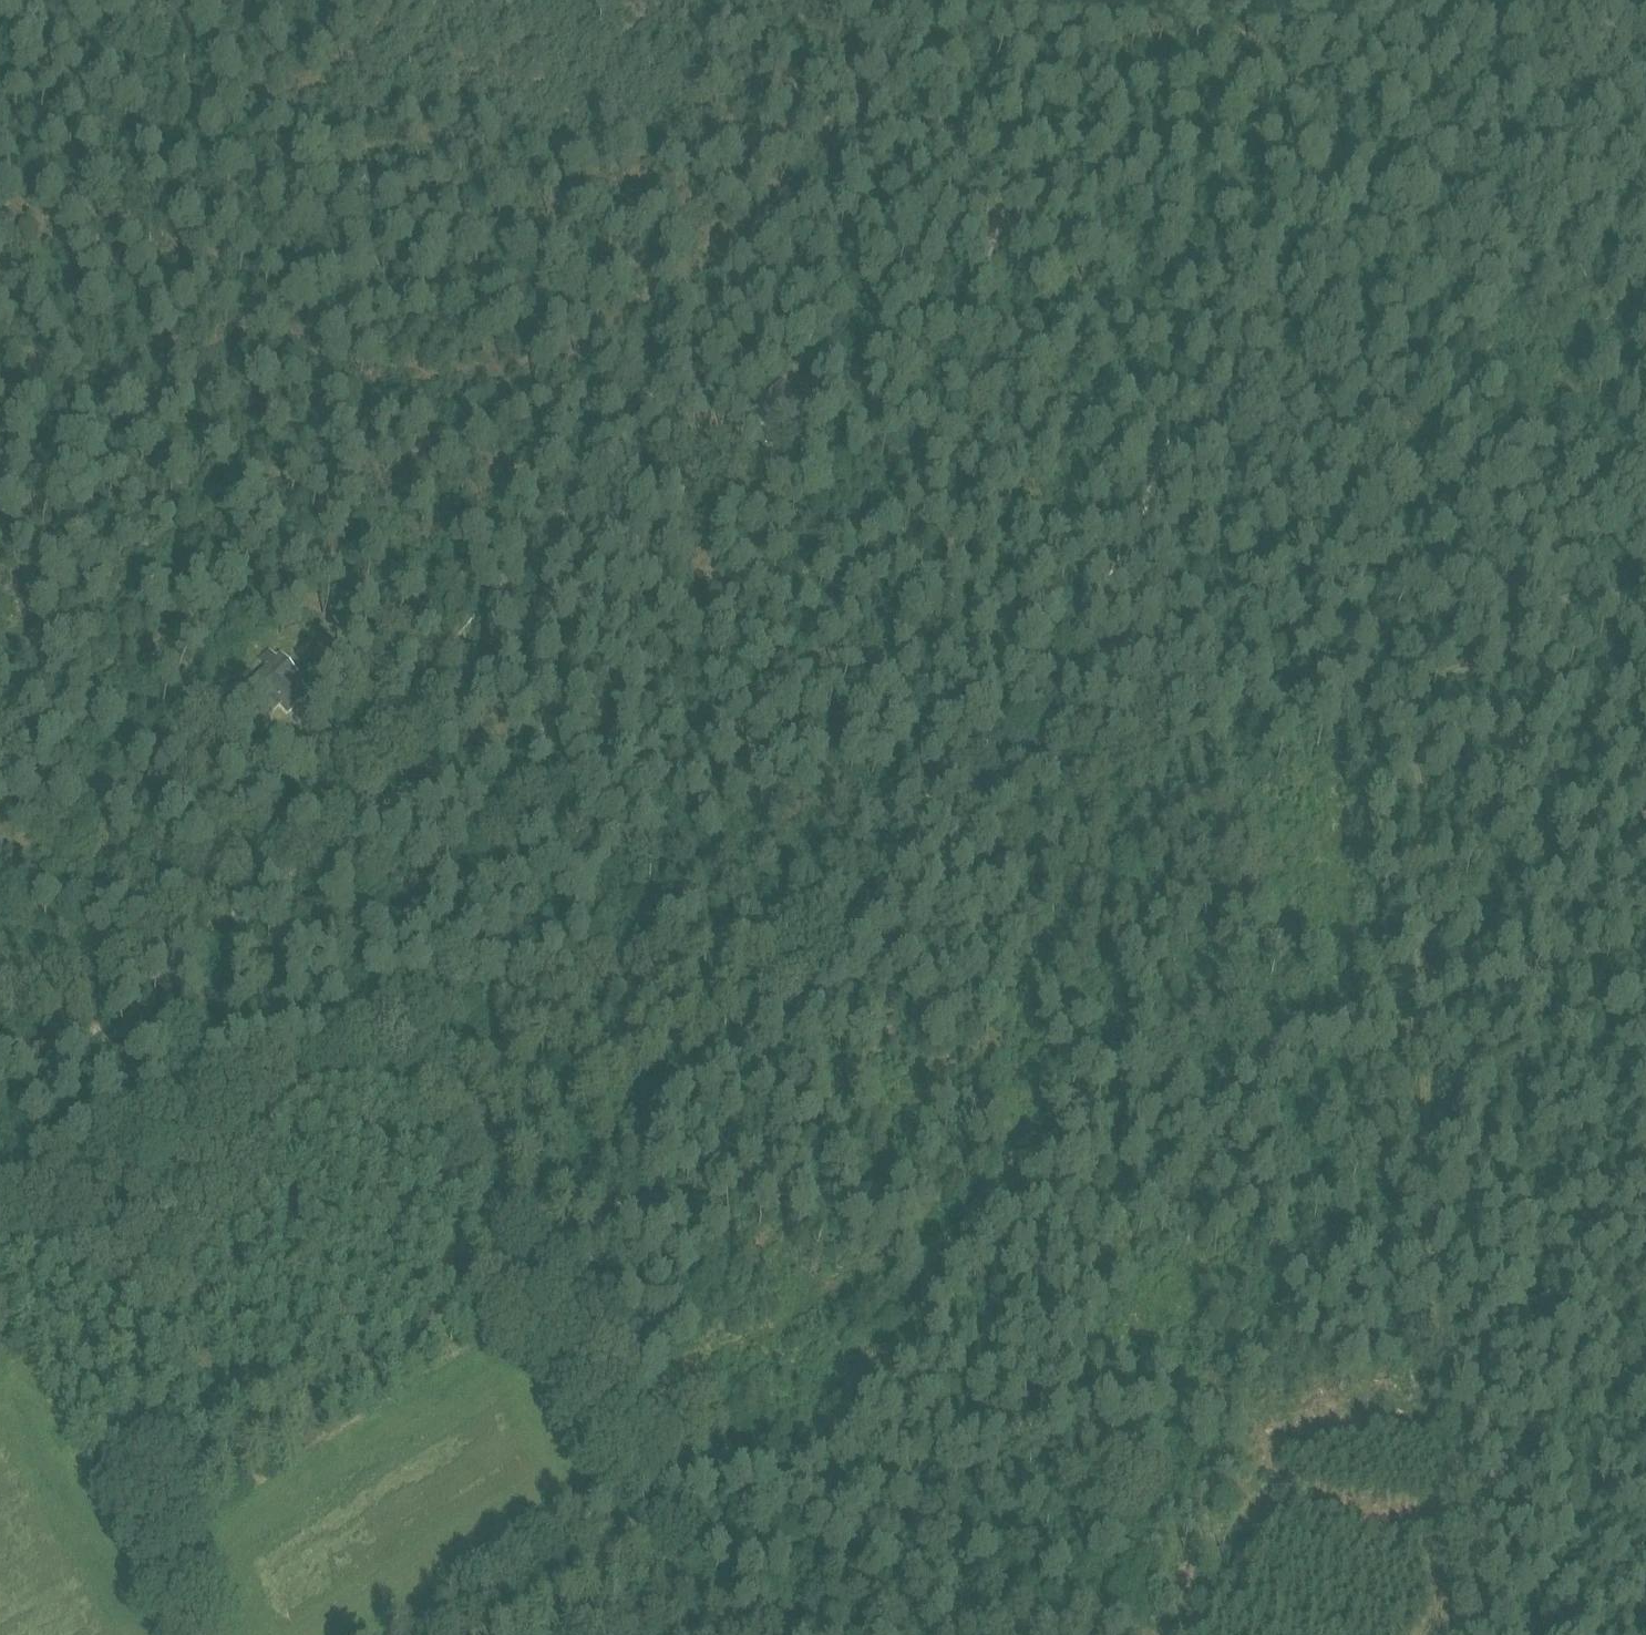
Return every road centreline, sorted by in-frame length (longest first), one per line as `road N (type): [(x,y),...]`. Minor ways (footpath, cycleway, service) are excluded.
road 1 (track): [(876,0),(635,393),(345,752),(304,818),(212,891),(0,994)]

